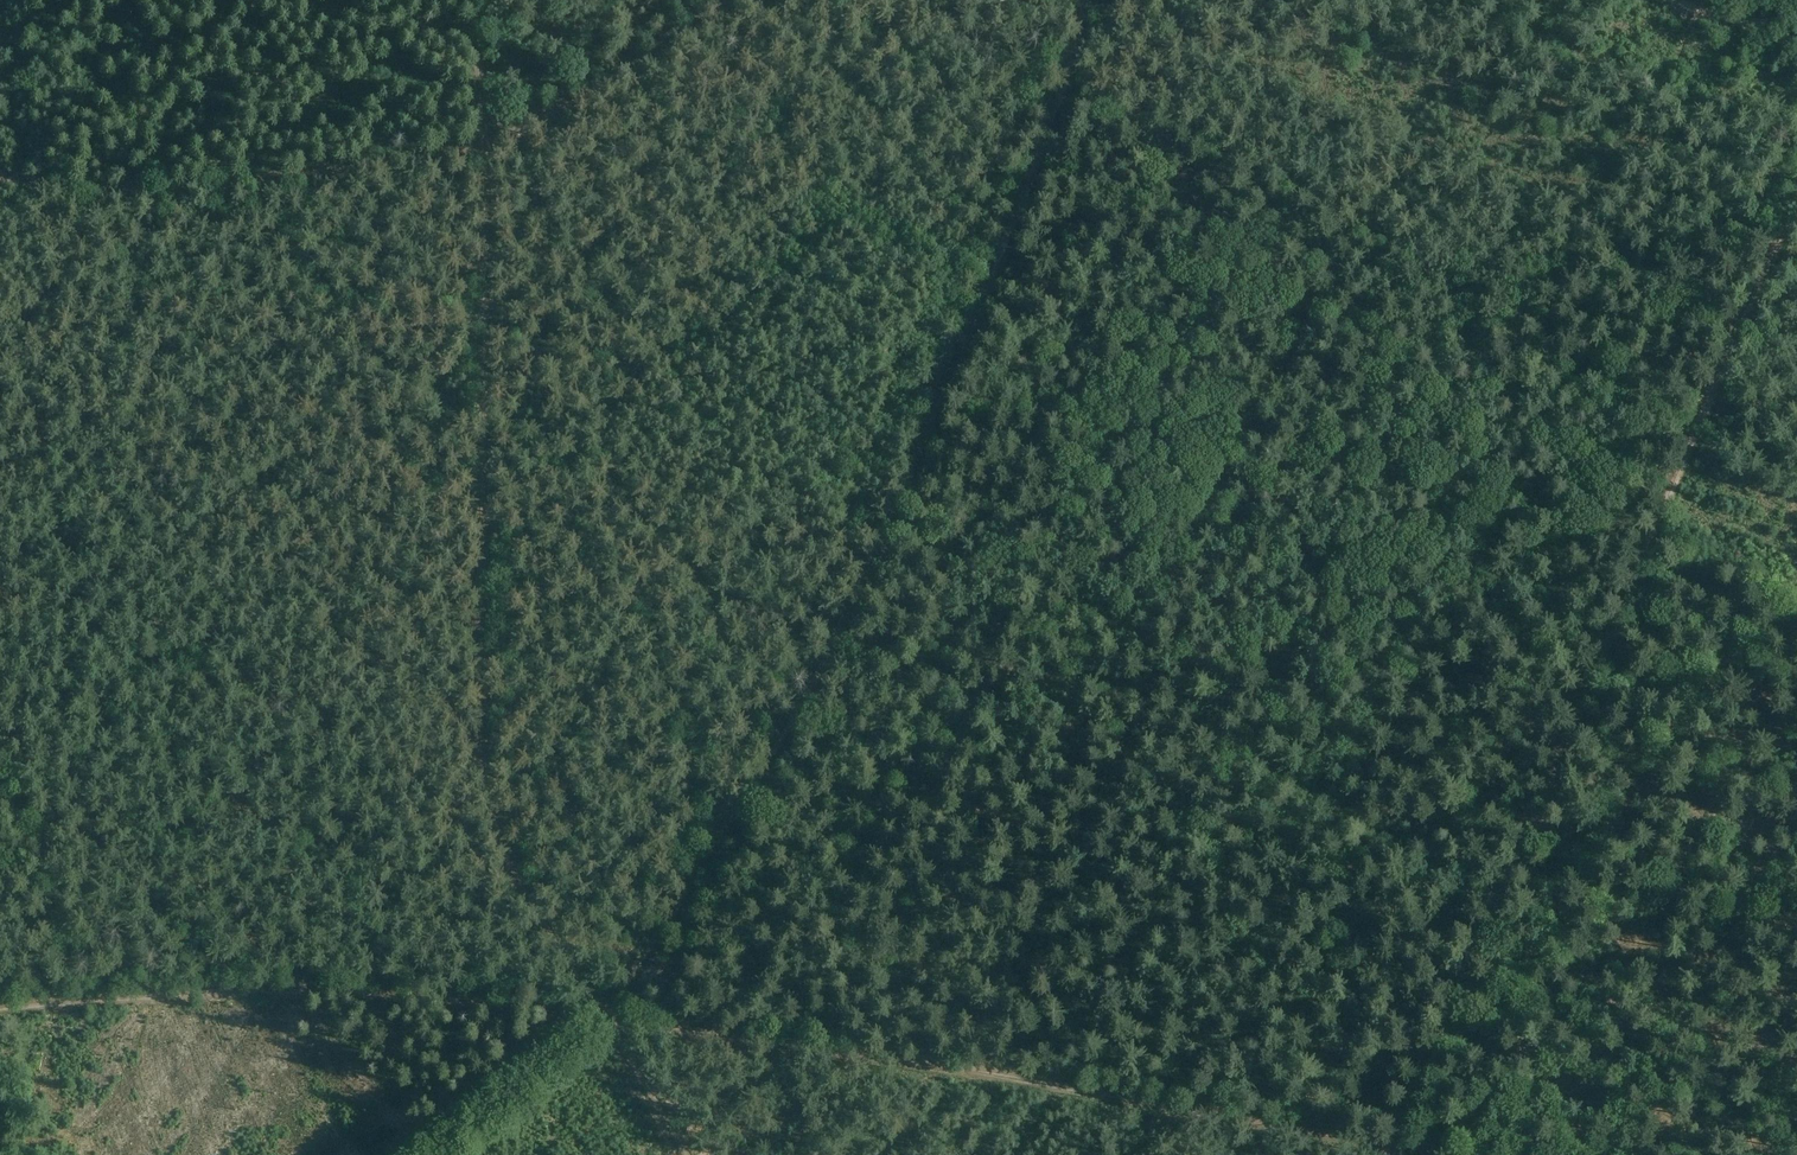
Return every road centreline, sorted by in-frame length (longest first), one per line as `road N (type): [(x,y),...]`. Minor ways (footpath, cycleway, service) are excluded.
road 1 (track): [(0,1007),(215,994),(519,999),(1384,1137)]
road 2 (track): [(1088,0),(1064,80),(869,571),(597,1028),(440,1154)]
road 3 (track): [(685,1154),(494,791),(483,481),(483,146)]
road 4 (track): [(1497,892),(1791,212)]
road 5 (track): [(483,146),(171,188),(0,176)]
road 6 (track): [(1483,1154),(1384,1137),(1497,892)]
road 7 (track): [(704,0),(560,109),(483,146)]
road 8 (track): [(483,146),(474,0)]
road 9 (track): [(1669,0),(1734,25),(1796,17)]

